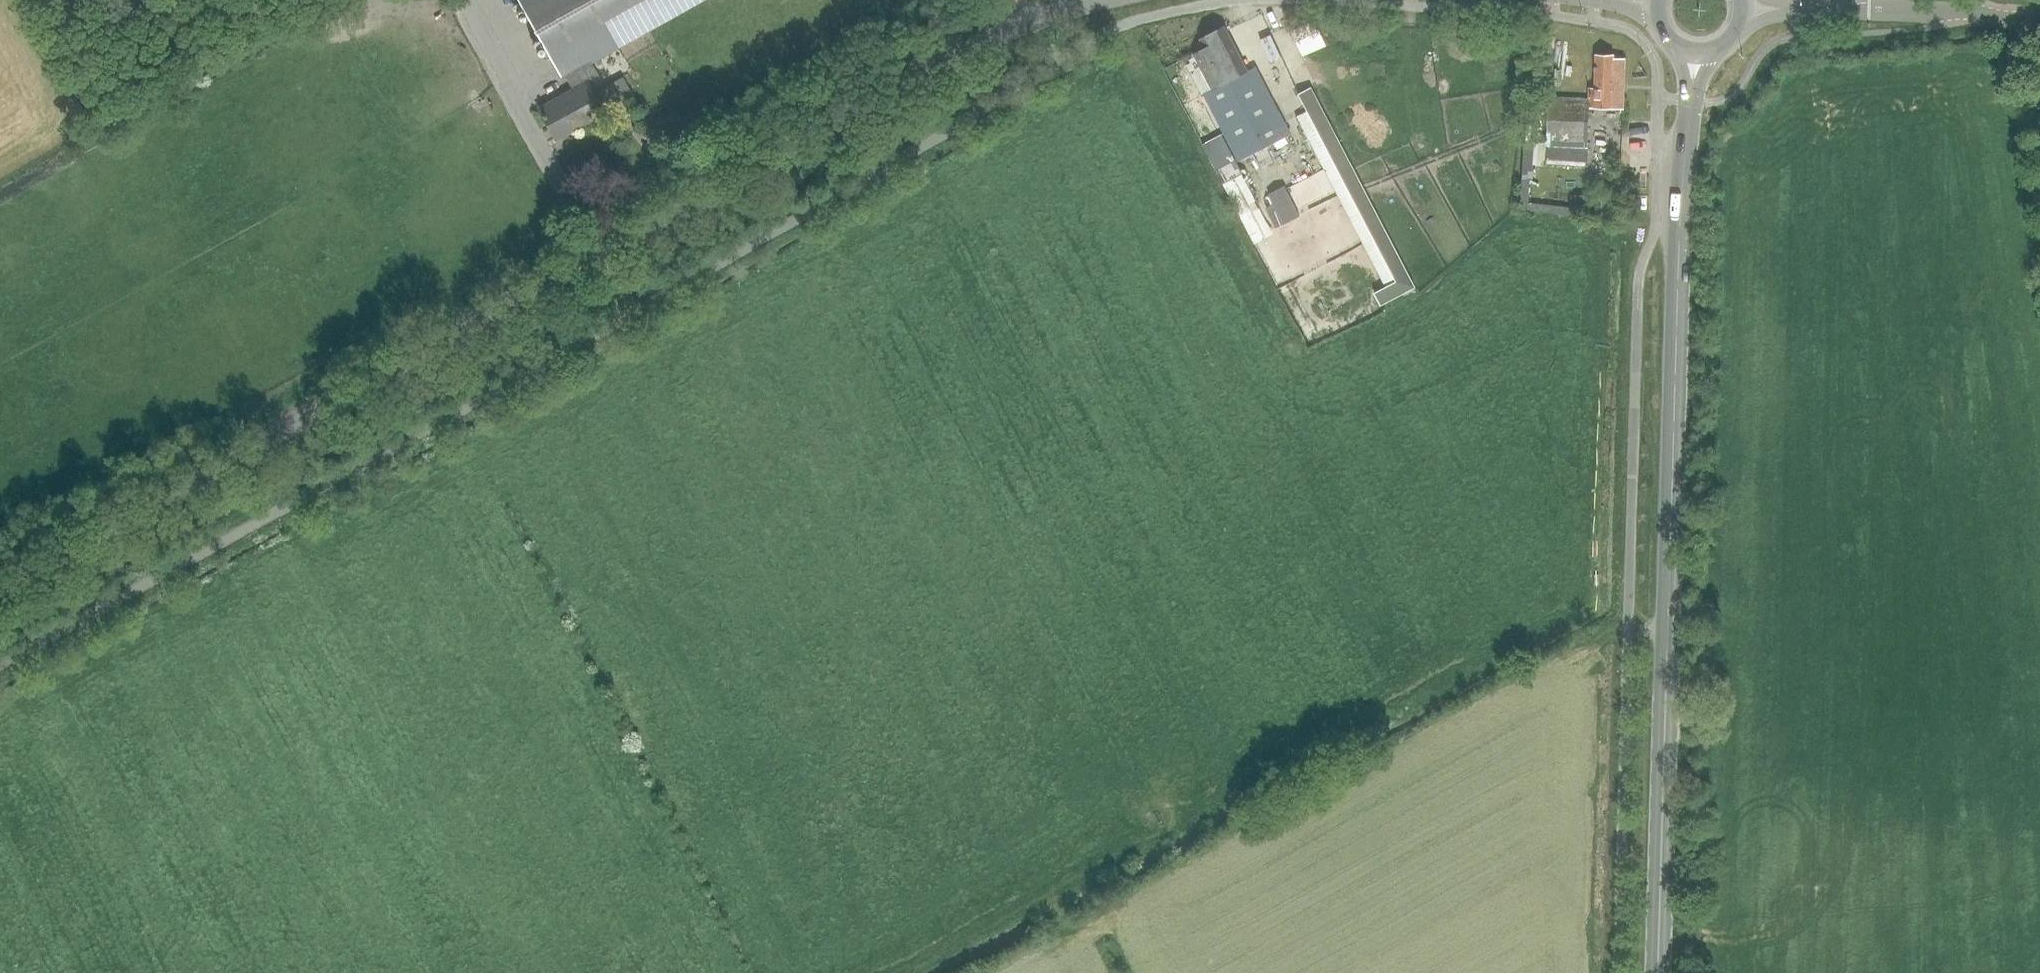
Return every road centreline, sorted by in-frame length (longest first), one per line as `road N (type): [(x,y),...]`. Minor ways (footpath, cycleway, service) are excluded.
road 1 (secondary): [(0,586),(927,67),(1084,0)]
road 2 (primary): [(1661,972),(1686,156)]
road 3 (unclassified): [(1108,0),(1146,108),(1273,359),(1294,383),(1318,396),(1361,395),(1566,312),(1651,306)]
road 4 (unclassified): [(1651,306),(1629,628),(1619,972)]
road 5 (tertiary): [(1862,0),(1897,11),(2039,14)]
road 6 (unclassified): [(1657,133),(1651,306)]
road 7 (primary): [(1676,31),(1686,156)]

